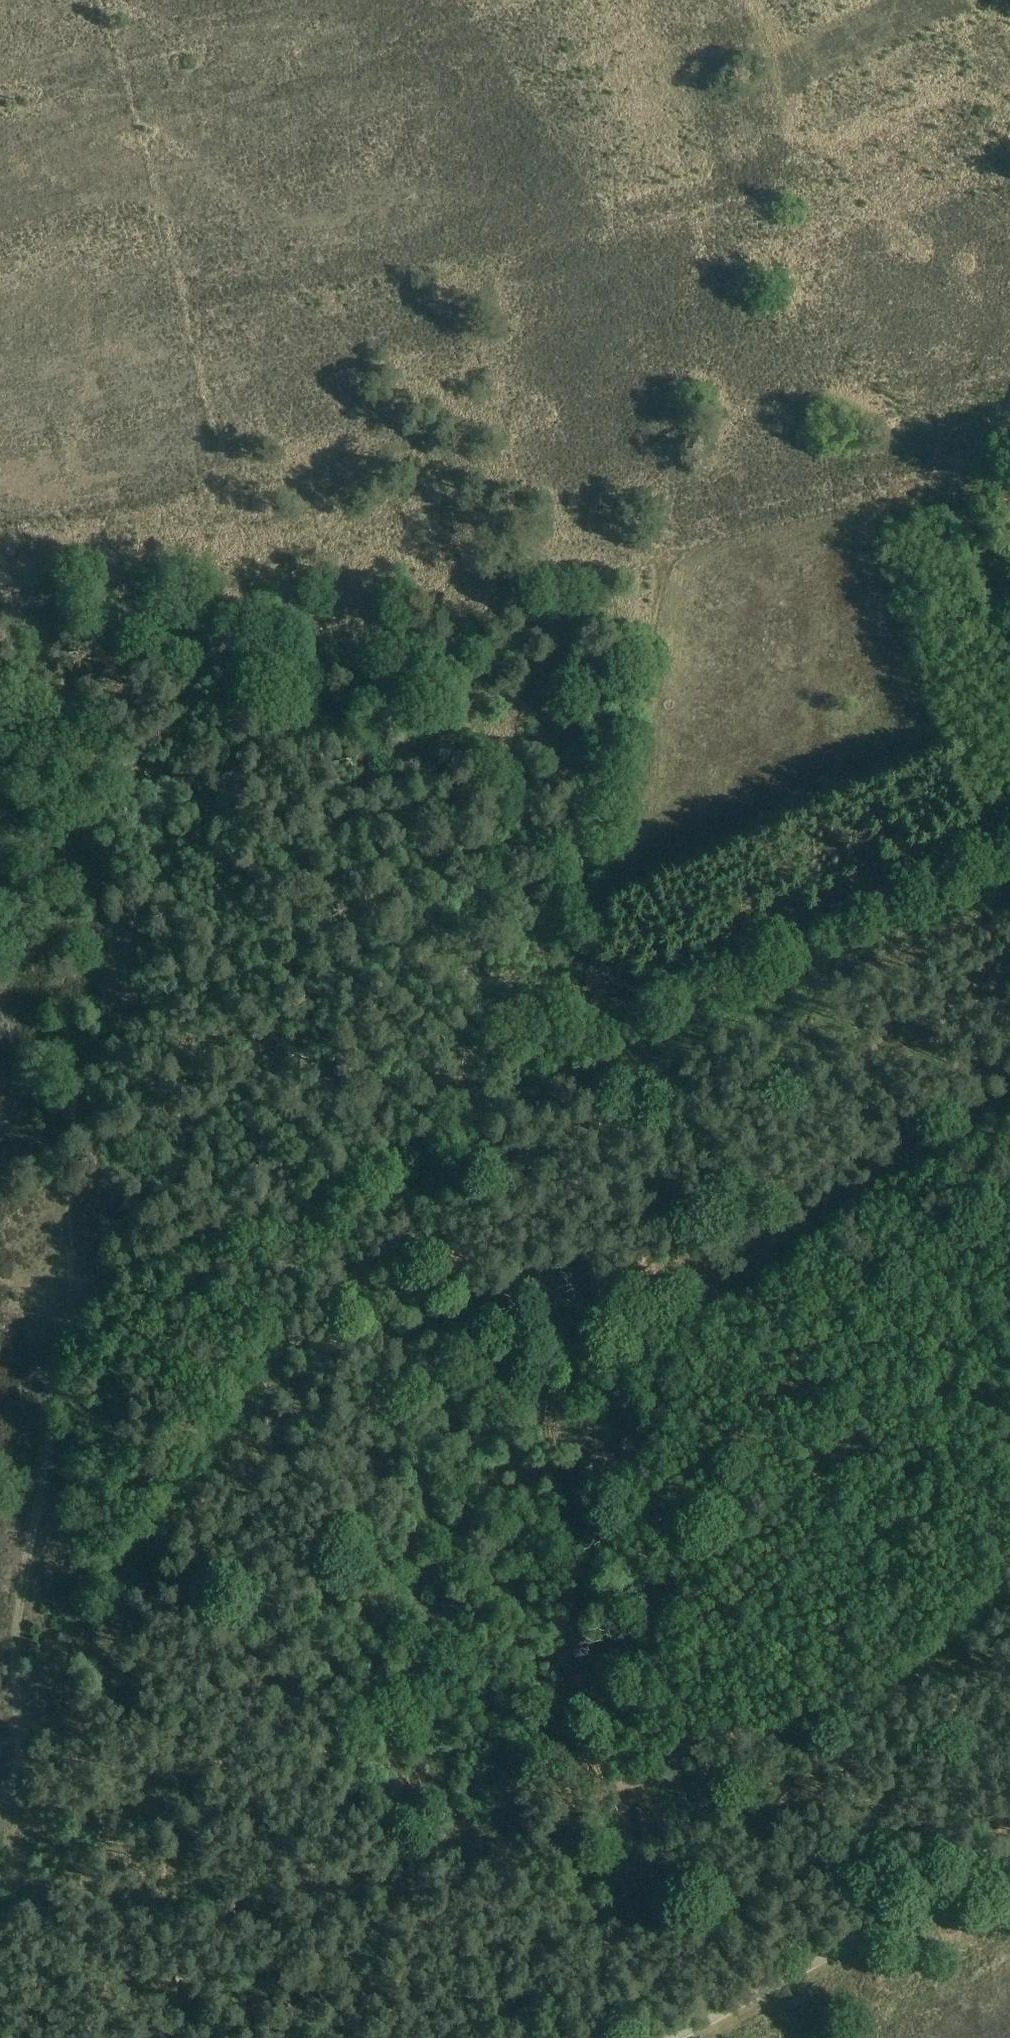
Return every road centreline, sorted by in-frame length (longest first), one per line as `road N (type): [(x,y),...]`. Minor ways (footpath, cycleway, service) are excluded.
road 1 (track): [(0,1803),(15,1779),(16,1622),(60,1341),(114,1277),(1009,869)]
road 2 (track): [(1009,1861),(688,2037)]

